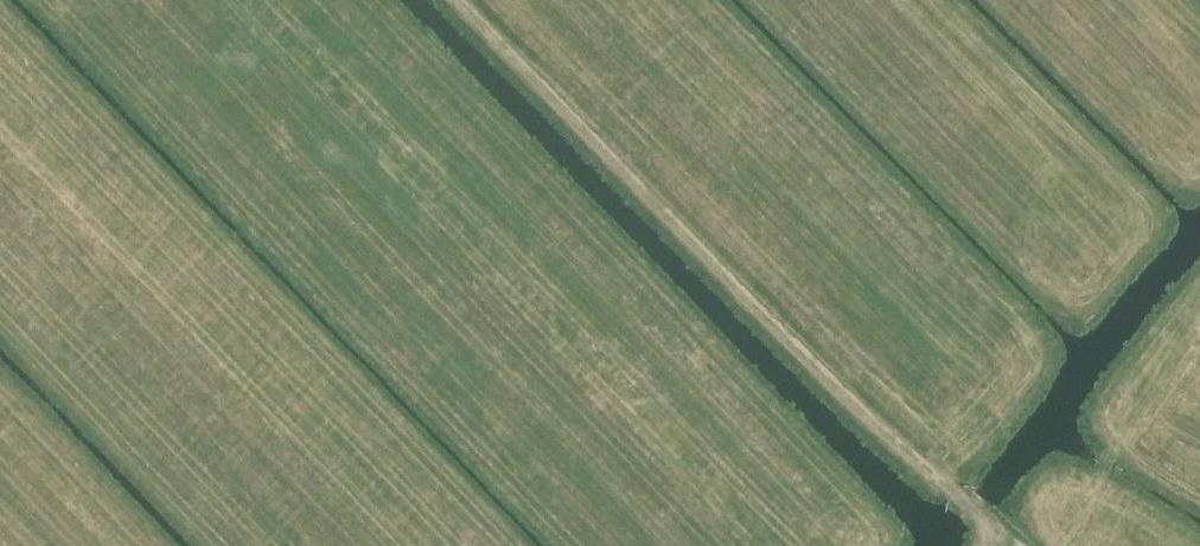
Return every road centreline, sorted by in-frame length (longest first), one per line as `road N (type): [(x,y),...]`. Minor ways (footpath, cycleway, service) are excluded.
road 1 (track): [(467,0),(885,434),(997,533),(987,545)]
road 2 (track): [(1103,483),(1199,309)]

